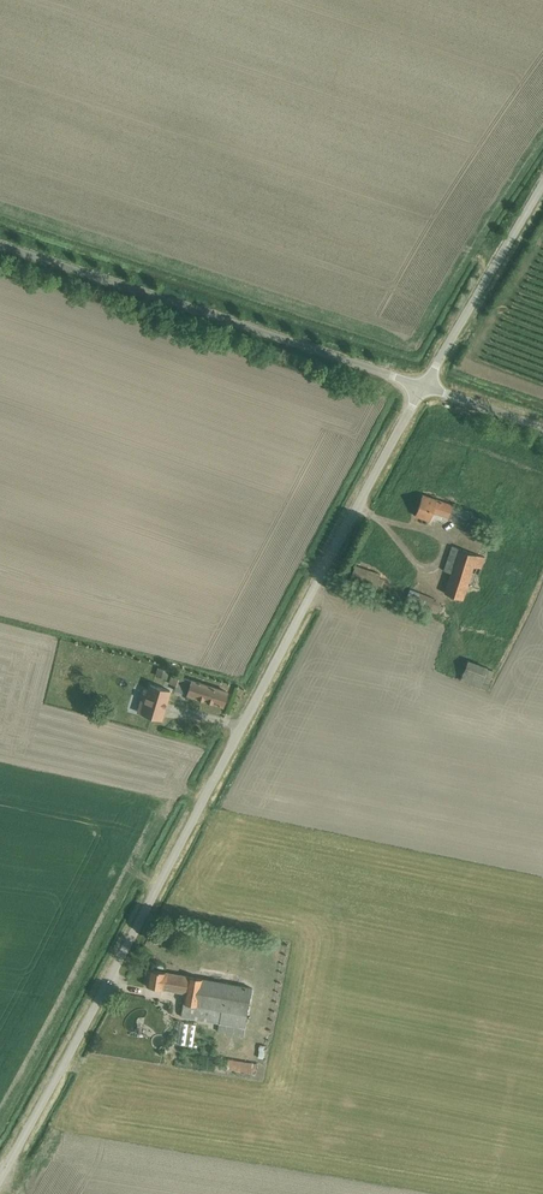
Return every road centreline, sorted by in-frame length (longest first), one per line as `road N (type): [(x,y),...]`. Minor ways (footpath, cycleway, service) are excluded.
road 1 (unclassified): [(0,1175),(422,386)]
road 2 (unclassified): [(422,386),(0,245)]
road 3 (unclassified): [(542,184),(422,386)]
road 4 (unclassified): [(542,428),(422,386)]

